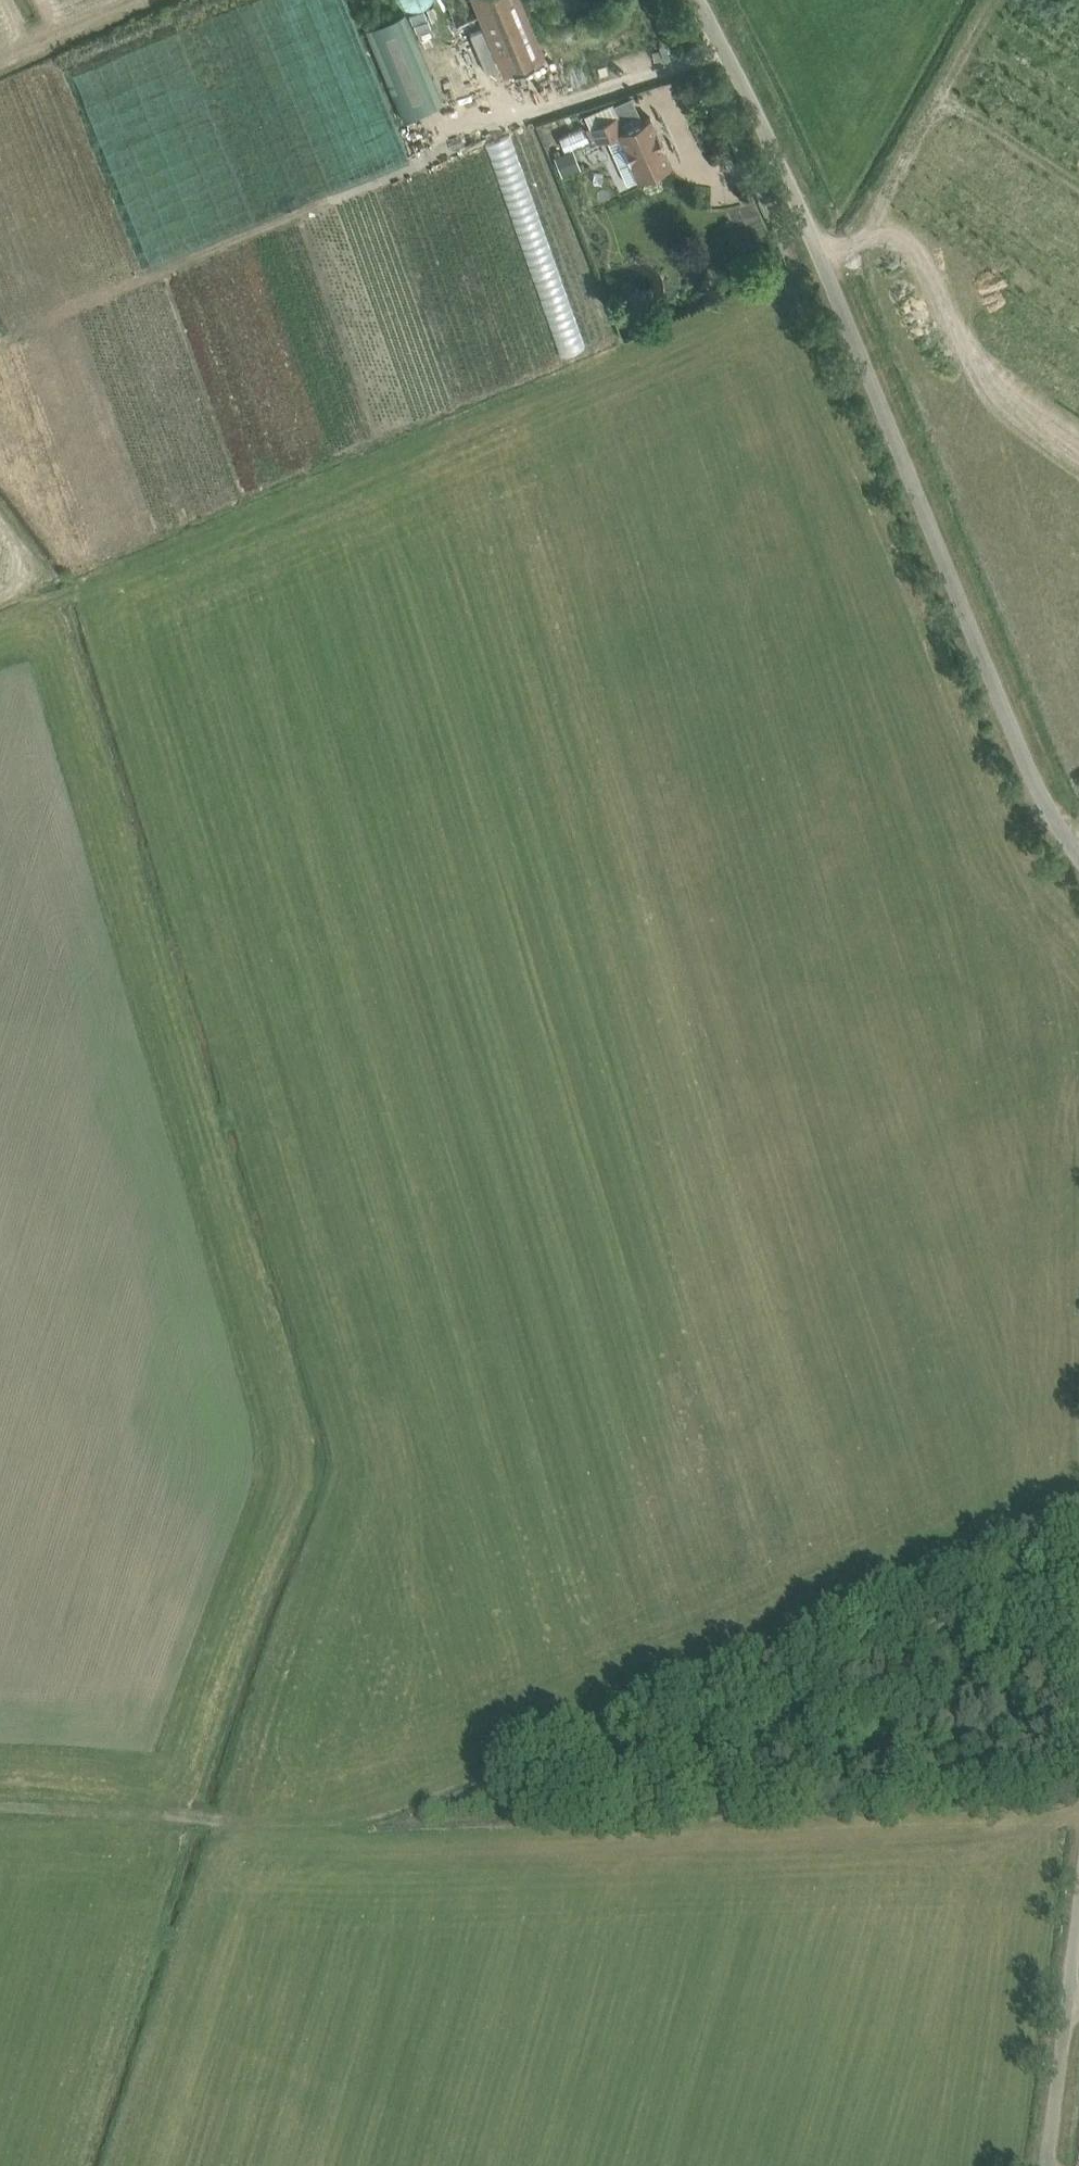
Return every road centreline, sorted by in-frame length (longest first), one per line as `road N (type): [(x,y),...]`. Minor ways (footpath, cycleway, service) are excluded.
road 1 (unclassified): [(1078,857),(1043,802),(764,127),(692,0)]
road 2 (unclassified): [(1047,2165),(1078,1921)]

